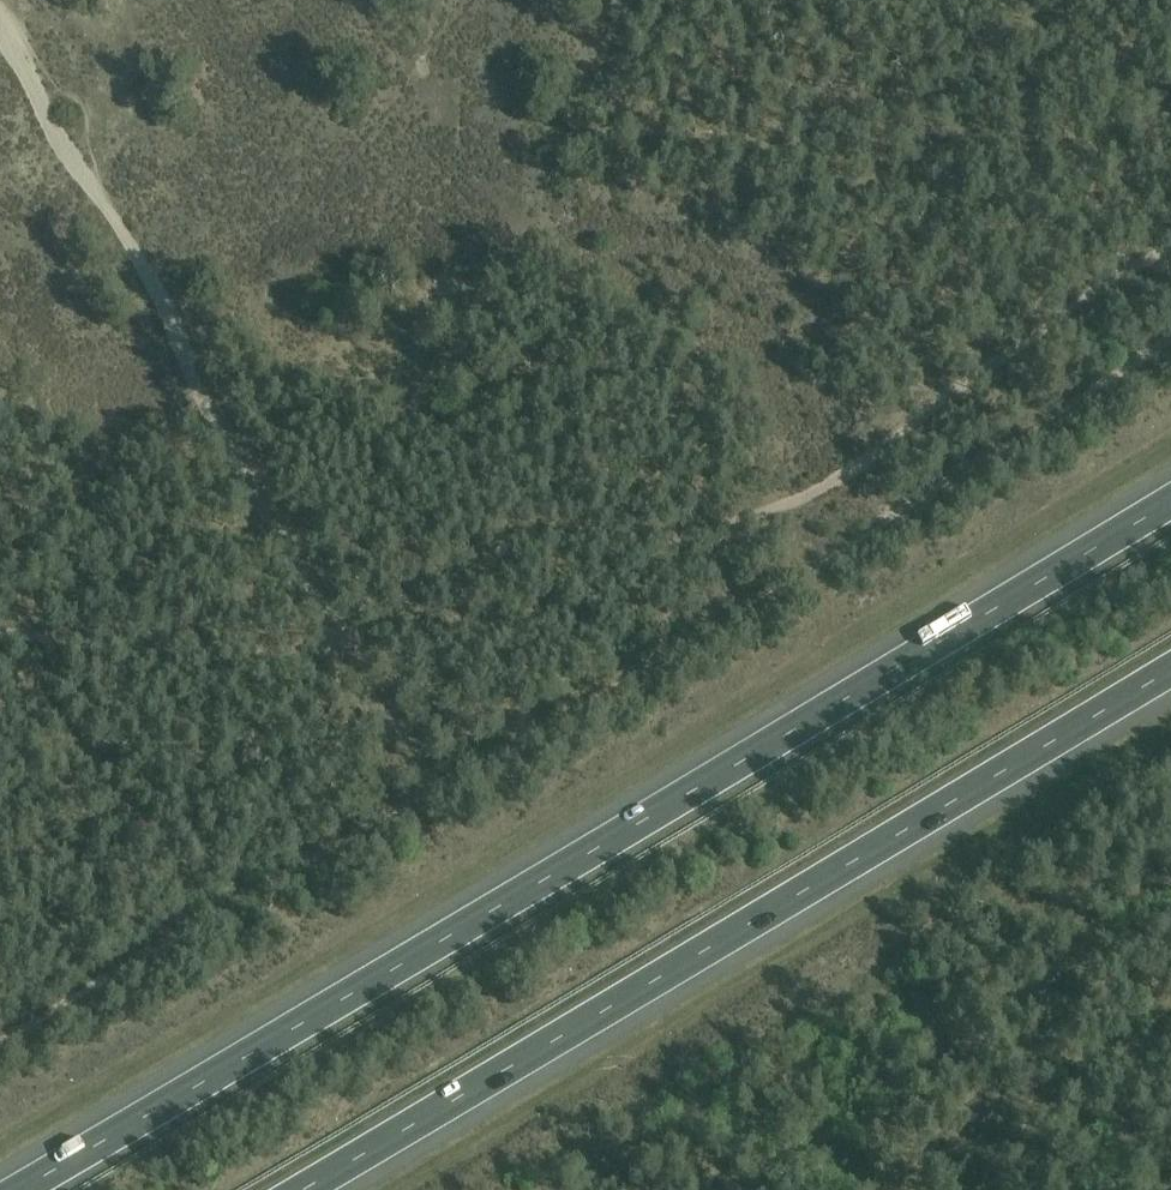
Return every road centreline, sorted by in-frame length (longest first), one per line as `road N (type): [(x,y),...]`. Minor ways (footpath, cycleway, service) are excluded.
road 1 (motorway): [(1170,502),(17,1189)]
road 2 (track): [(1170,249),(1110,281),(848,474),(744,524),(509,550),(418,603),(388,631),(345,648),(78,645),(0,634)]
road 3 (motorway): [(303,1189),(1170,672)]
road 4 (track): [(345,648),(0,14)]

